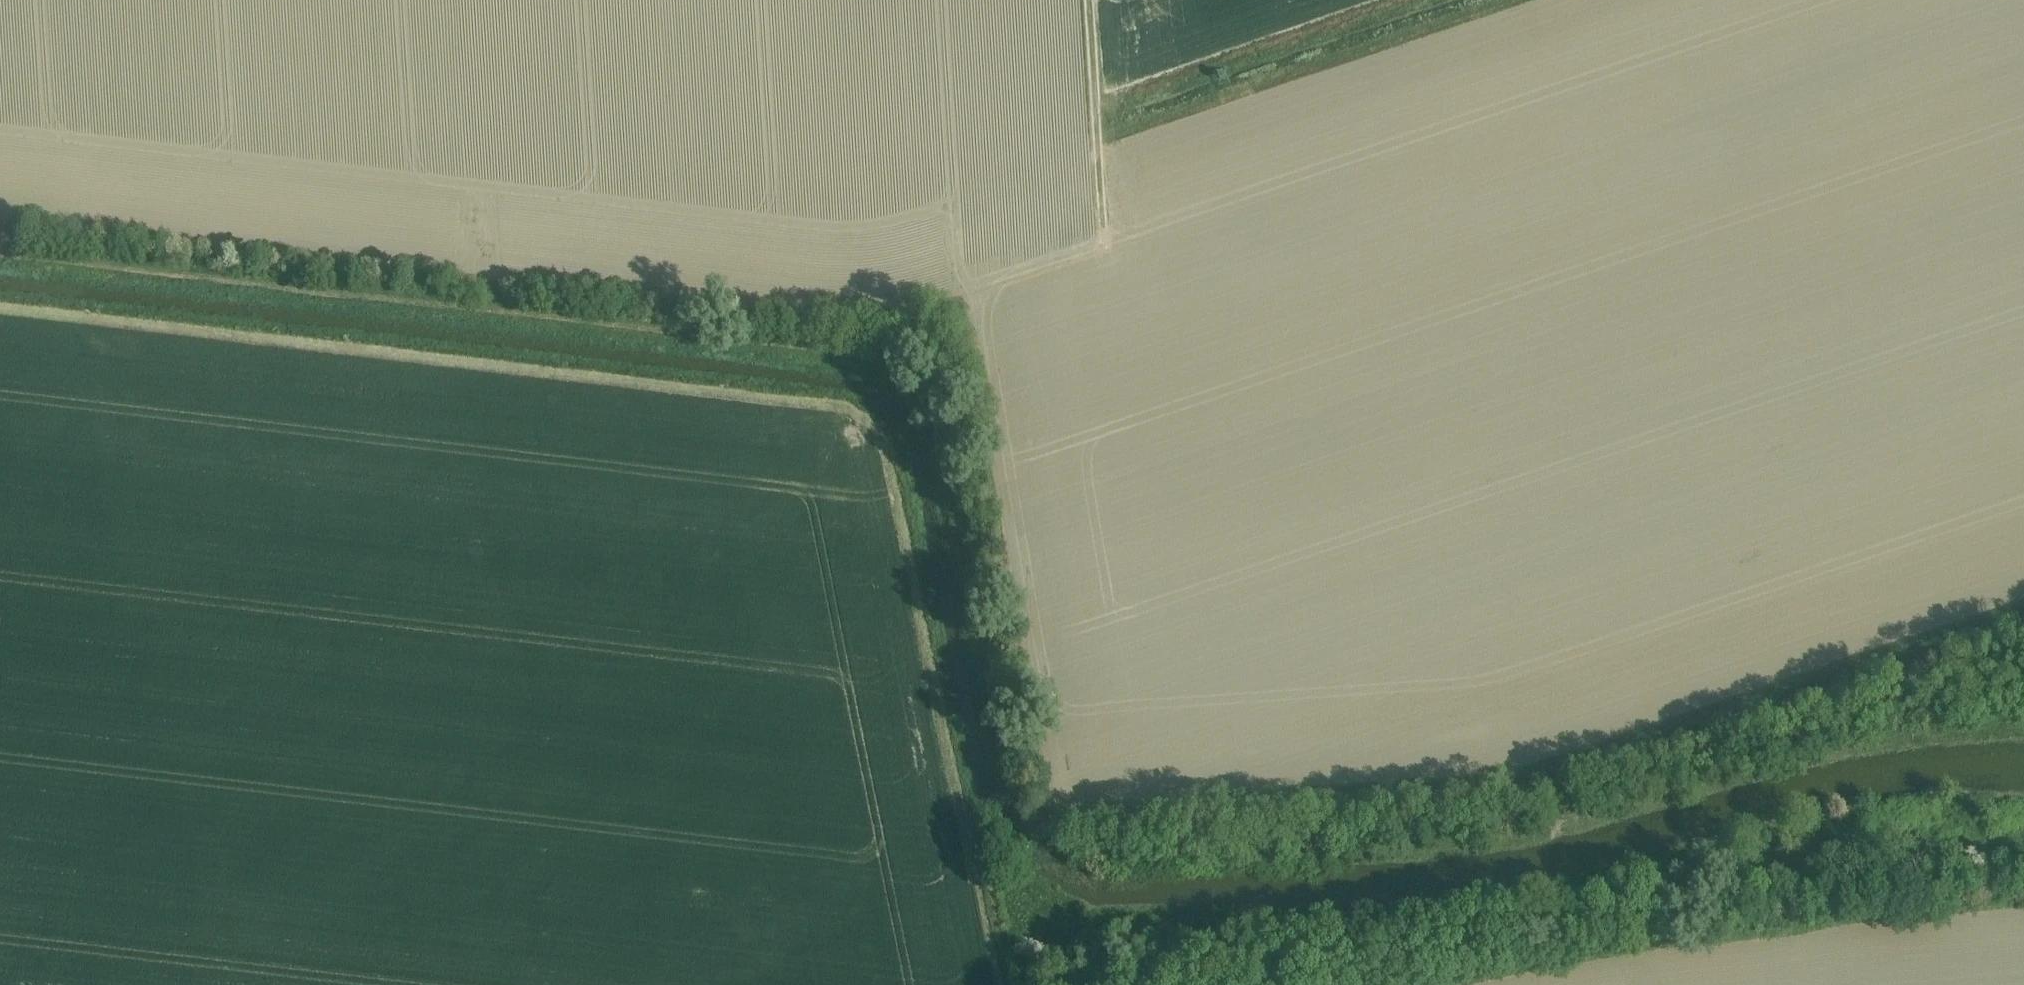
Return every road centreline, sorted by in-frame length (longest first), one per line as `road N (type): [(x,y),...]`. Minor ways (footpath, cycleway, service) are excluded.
road 1 (track): [(1090,0),(1106,248)]
road 2 (track): [(996,984),(972,867),(999,851)]

